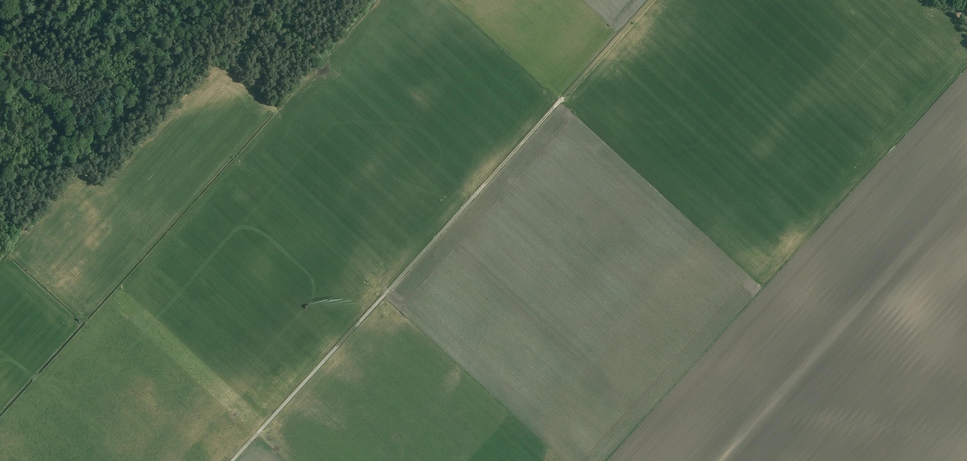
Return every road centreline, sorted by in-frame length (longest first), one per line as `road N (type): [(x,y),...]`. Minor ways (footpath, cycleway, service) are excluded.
road 1 (track): [(5,0),(101,37),(198,40)]
road 2 (track): [(198,40),(87,160)]

